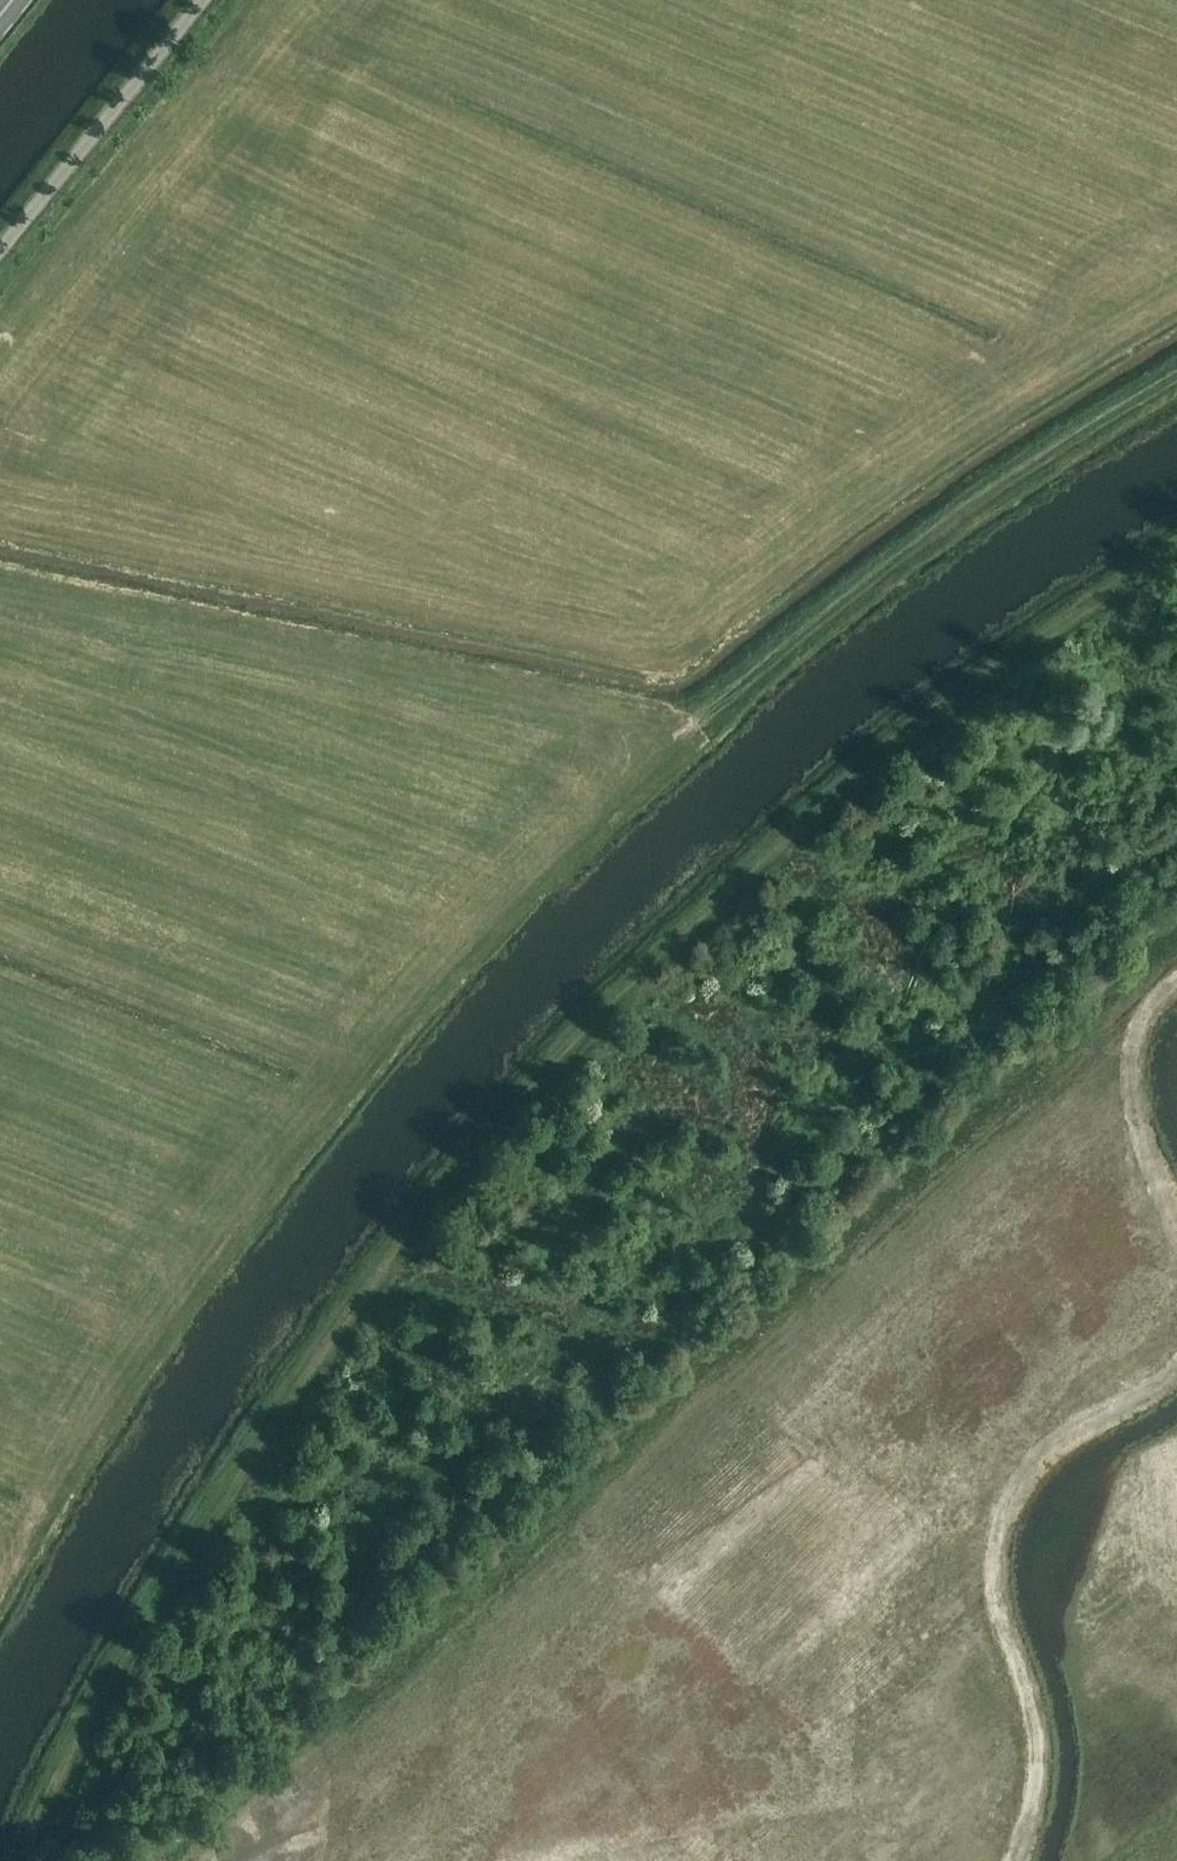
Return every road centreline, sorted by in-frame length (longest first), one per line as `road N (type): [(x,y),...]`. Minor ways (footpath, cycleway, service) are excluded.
road 1 (unclassified): [(0,250),(202,0)]

